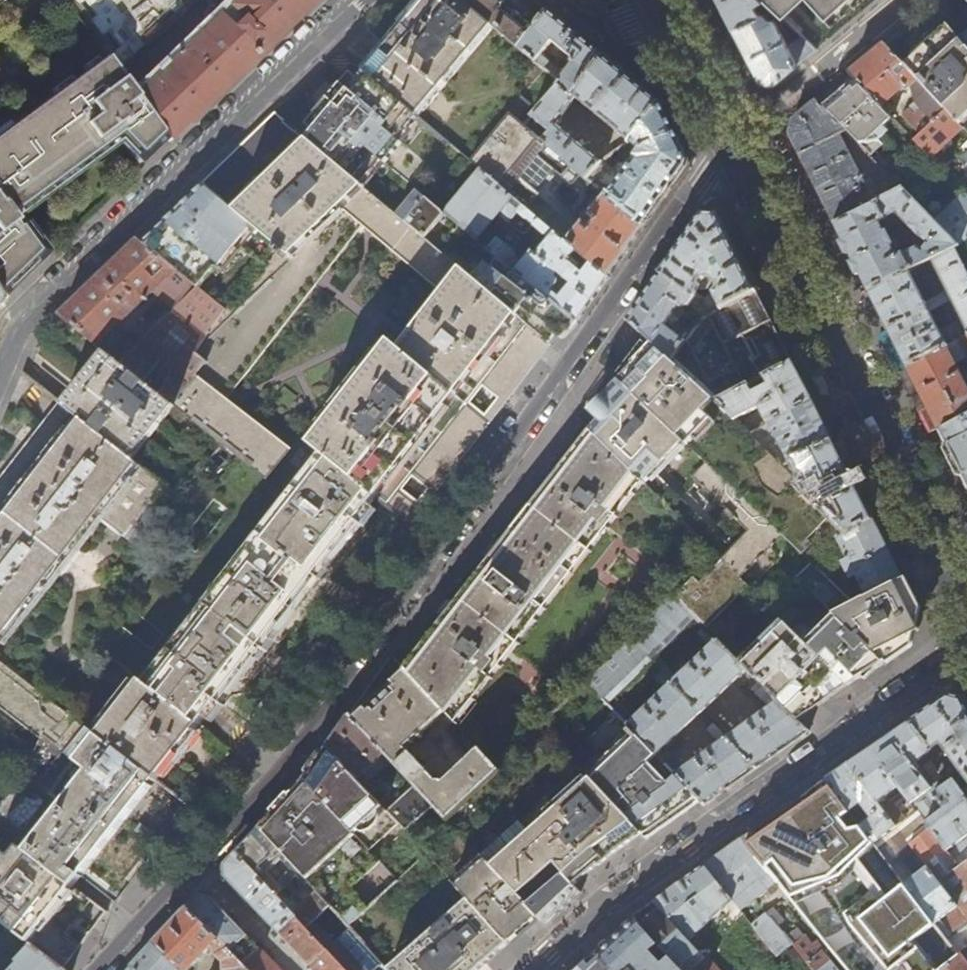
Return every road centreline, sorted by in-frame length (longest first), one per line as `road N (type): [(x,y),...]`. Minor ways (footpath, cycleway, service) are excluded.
road 1 (residential): [(737,140),(289,764),(100,969)]
road 2 (residential): [(966,645),(605,907),(536,969)]
road 3 (residential): [(0,366),(19,321),(349,0)]
road 4 (secondary): [(737,140),(966,593)]
road 5 (secondary): [(667,3),(737,140)]

